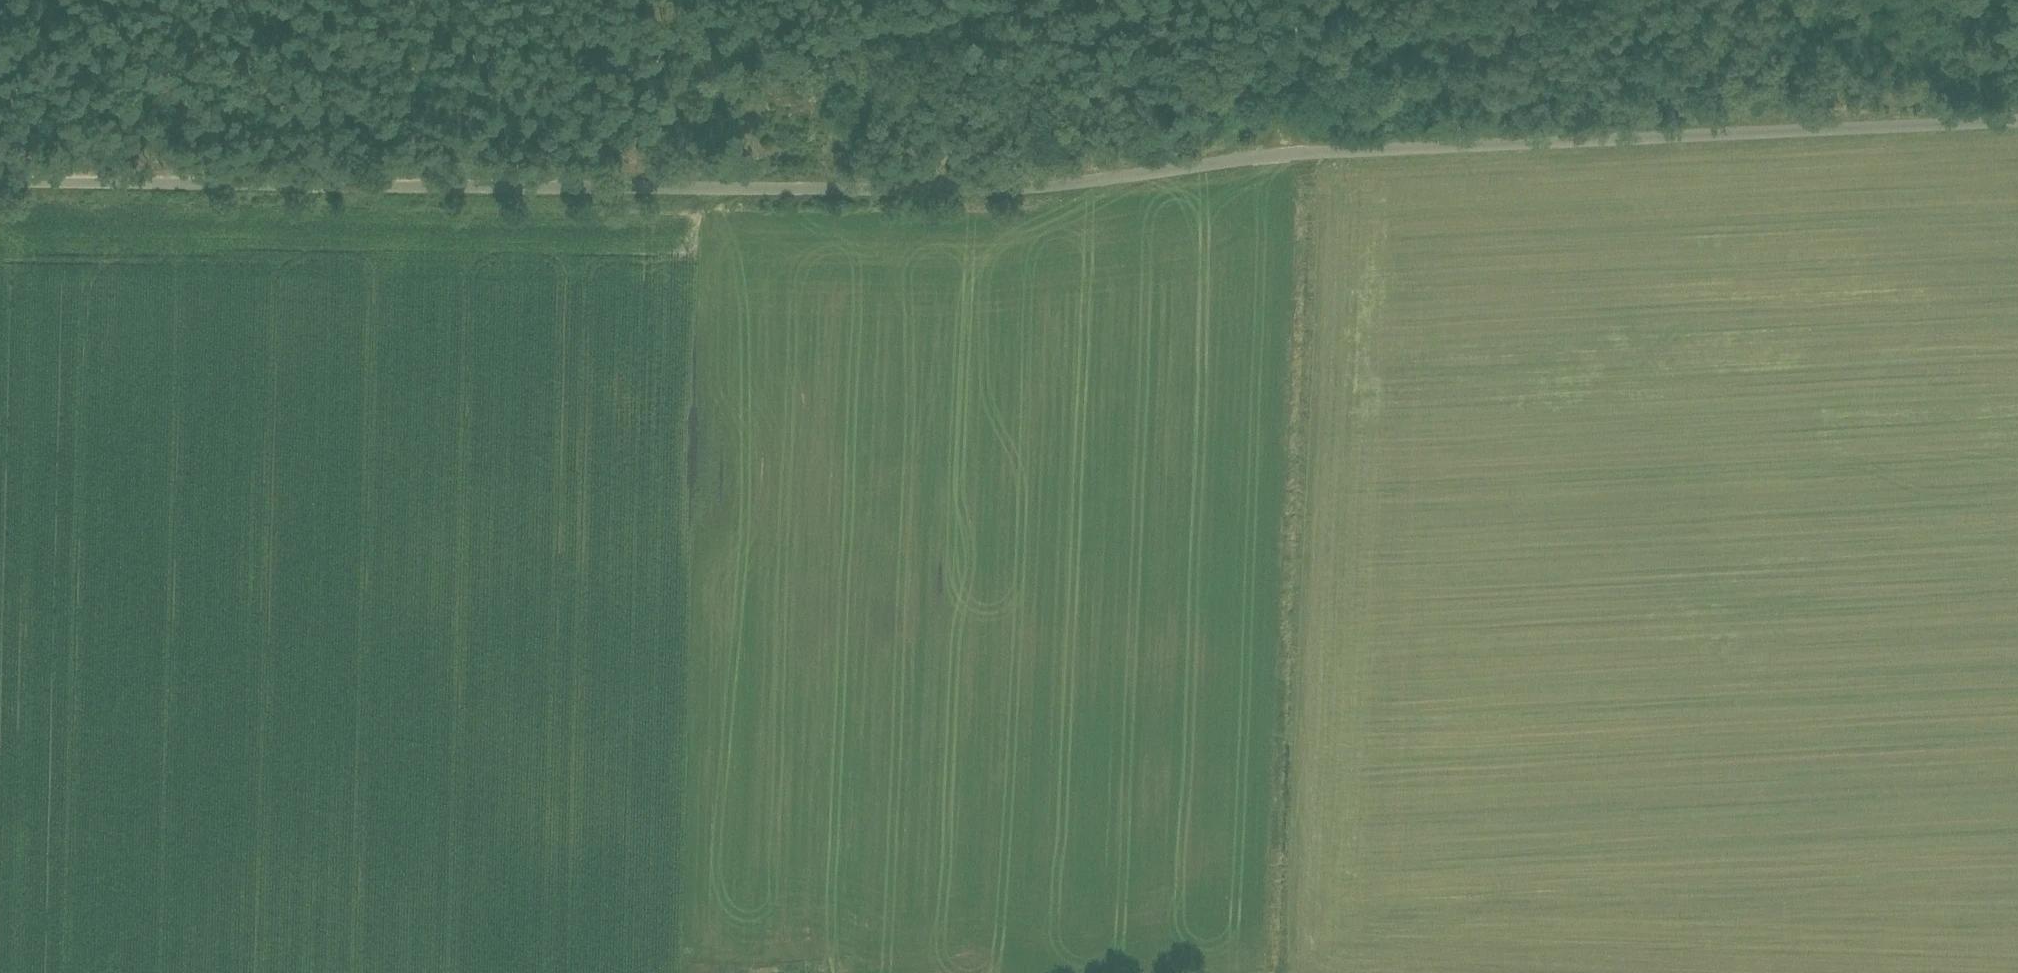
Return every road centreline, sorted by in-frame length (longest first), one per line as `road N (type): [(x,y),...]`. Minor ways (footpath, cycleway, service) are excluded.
road 1 (residential): [(0,177),(773,197),(1026,191),(1303,153),(1487,139),(2017,121)]

